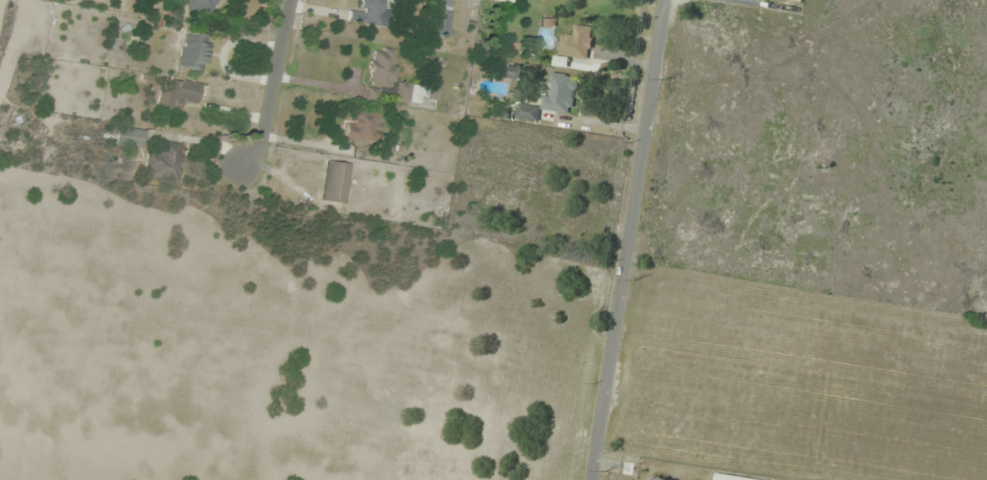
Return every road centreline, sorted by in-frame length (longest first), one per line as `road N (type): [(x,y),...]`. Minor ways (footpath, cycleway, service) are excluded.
road 1 (tertiary): [(663,0),(591,479)]
road 2 (residential): [(290,0),(259,147),(236,168)]

